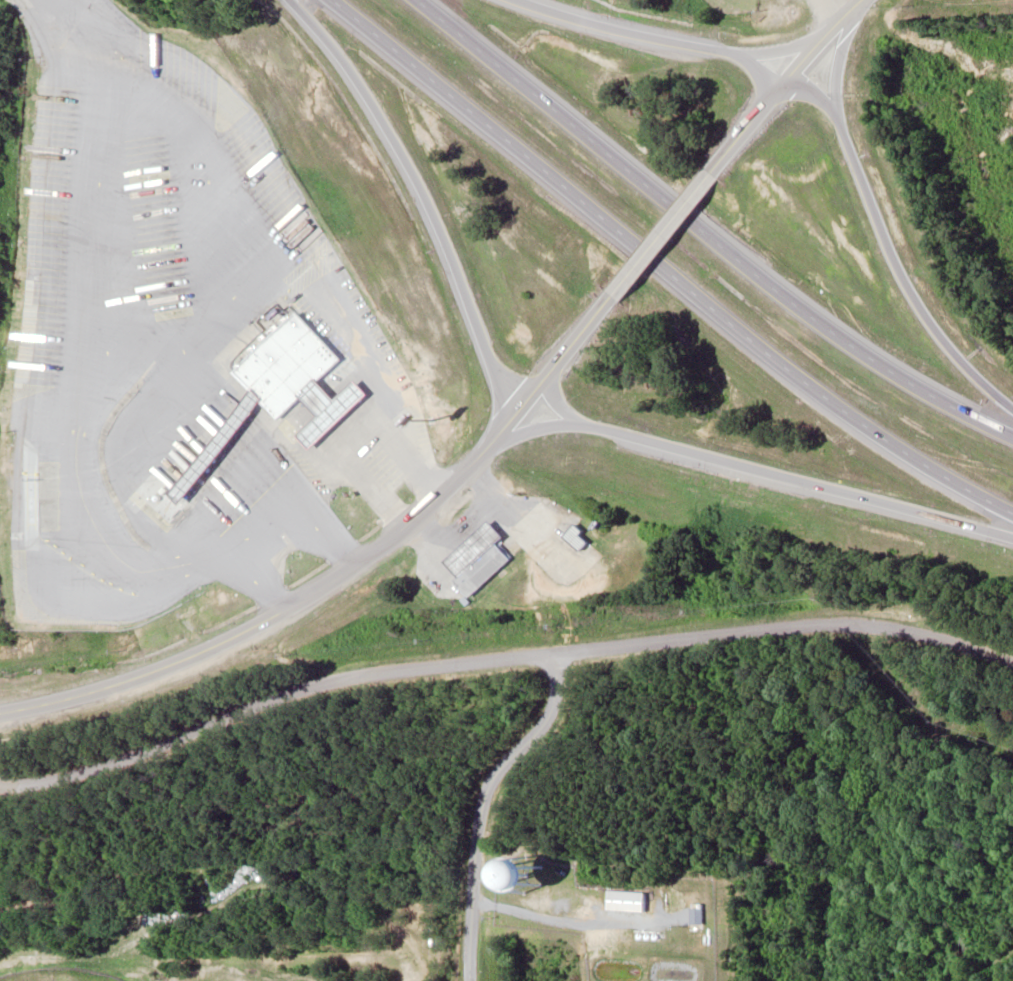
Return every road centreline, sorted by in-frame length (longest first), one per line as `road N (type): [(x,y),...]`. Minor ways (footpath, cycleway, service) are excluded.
road 1 (residential): [(0,786),(95,769),(338,673),(886,623),(1012,661)]
road 2 (motorway): [(328,0),(786,372),(931,468),(1012,511)]
road 3 (motorway): [(1012,440),(854,350),(419,0)]
road 4 (primary): [(530,414),(358,570),(233,639),(93,690),(0,708)]
road 5 (motorway): [(530,414),(1012,538)]
road 6 (motorway): [(292,0),(390,136),(493,361),(530,414)]
road 7 (motorway): [(1012,410),(948,346),(883,245),(836,102),(840,55),(862,0)]
road 8 (residential): [(470,980),(476,806),(501,761),(545,715),(569,646)]
road 9 (motorway): [(822,37),(730,50),(516,0)]
road 10 (primary): [(613,295),(530,414)]
road 11 (primary): [(777,90),(860,0)]

